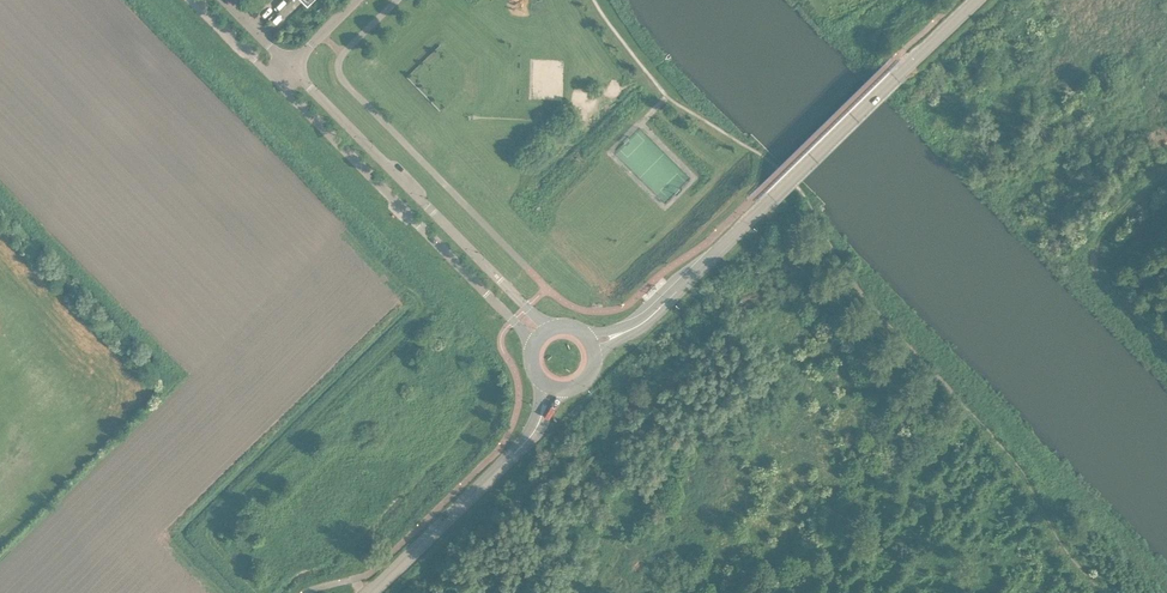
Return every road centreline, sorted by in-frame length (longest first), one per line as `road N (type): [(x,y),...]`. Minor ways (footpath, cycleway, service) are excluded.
road 1 (tertiary): [(618,326),(654,303),(966,0)]
road 2 (residential): [(547,323),(284,58)]
road 3 (residential): [(323,126),(530,339)]
road 4 (track): [(1166,154),(1106,208),(1082,247),(1091,274),(1166,350)]
road 5 (tertiary): [(359,592),(523,434),(536,411)]

